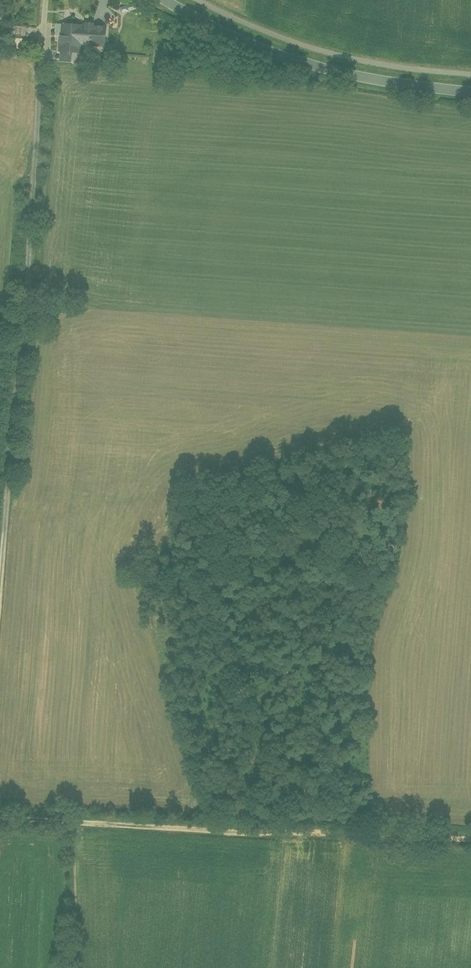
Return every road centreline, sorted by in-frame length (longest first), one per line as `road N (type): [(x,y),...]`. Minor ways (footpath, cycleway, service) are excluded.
road 1 (track): [(470,840),(0,818)]
road 2 (track): [(47,0),(21,344)]
road 3 (tertiary): [(470,92),(314,67),(166,0)]
road 4 (track): [(21,344),(0,581)]

